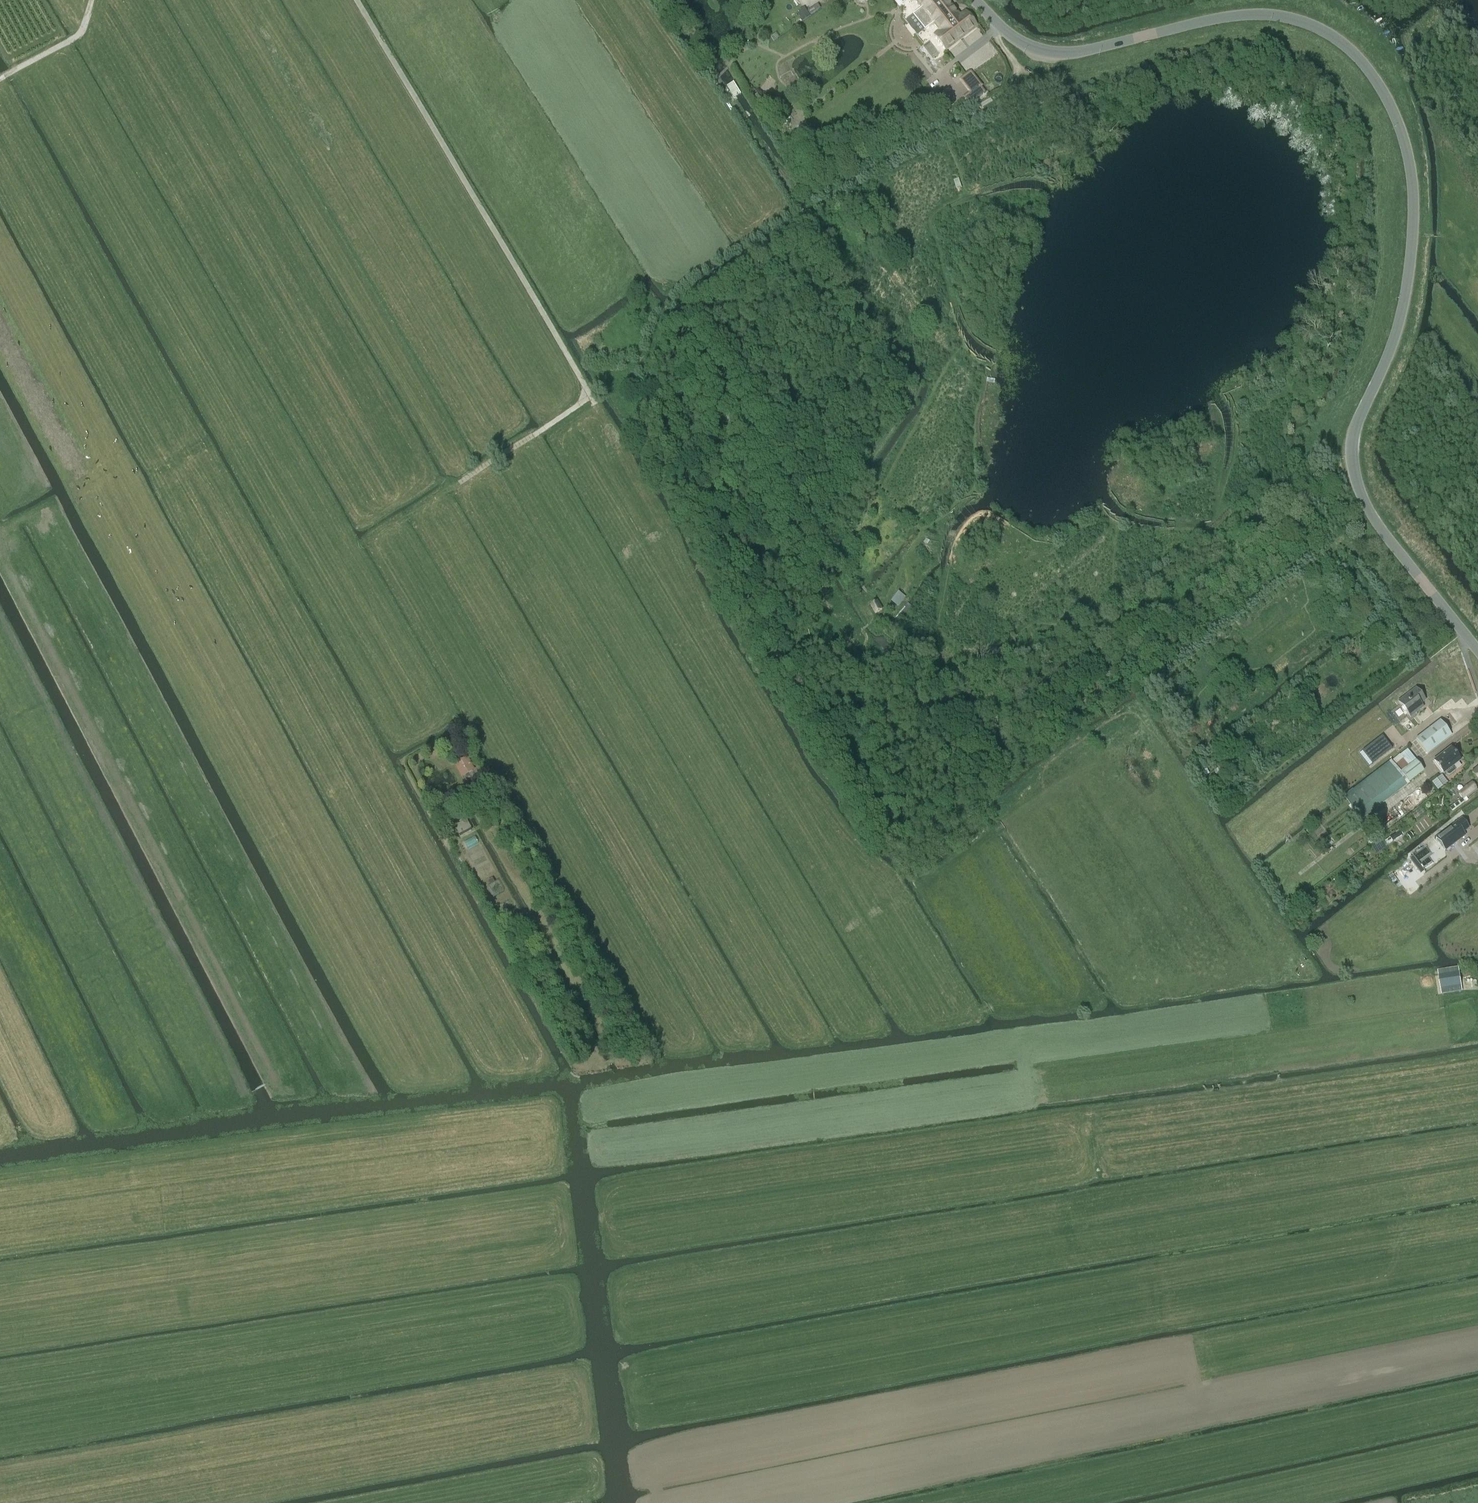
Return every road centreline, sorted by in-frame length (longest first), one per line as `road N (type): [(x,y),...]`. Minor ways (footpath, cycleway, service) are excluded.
road 1 (tertiary): [(1477,651),(1376,524),(1352,464),(1354,430),(1390,350),(1411,252),(1407,153),(1376,79),(1330,35),(1279,16),(1225,18),(1062,53),(1018,41),(976,0)]

